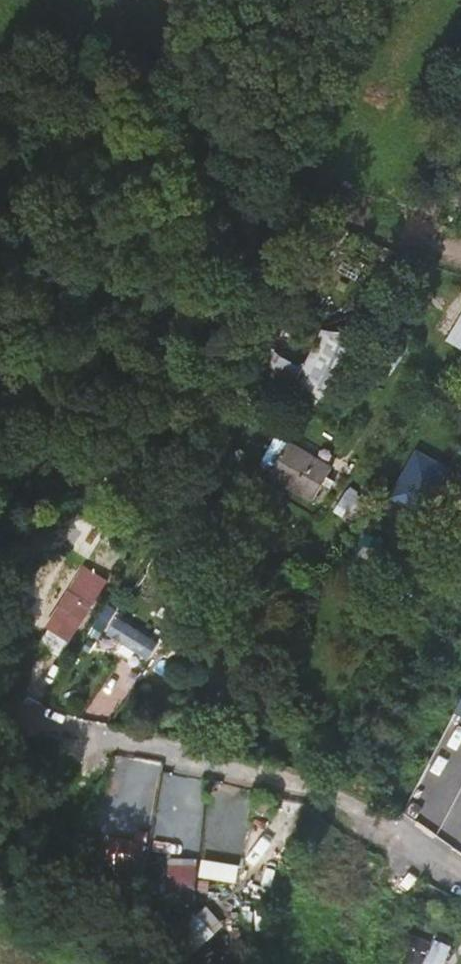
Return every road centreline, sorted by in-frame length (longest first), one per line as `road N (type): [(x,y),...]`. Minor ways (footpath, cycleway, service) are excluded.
road 1 (residential): [(460,877),(303,783),(0,717)]
road 2 (residential): [(460,254),(297,185),(89,29)]

